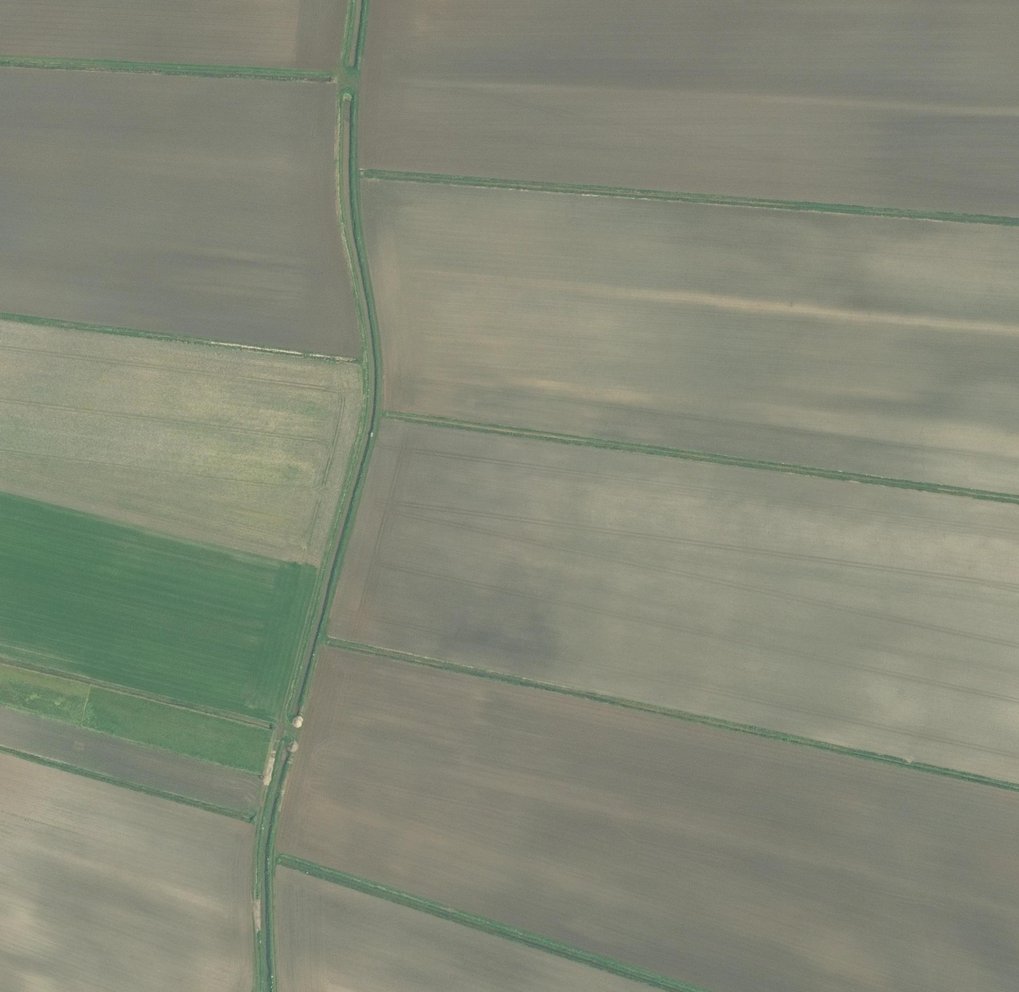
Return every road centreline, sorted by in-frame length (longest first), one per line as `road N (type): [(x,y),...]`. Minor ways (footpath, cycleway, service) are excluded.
road 1 (track): [(255,991),(259,818),(361,419),(361,349),(338,210),(350,0)]
road 2 (track): [(275,991),(273,845),(375,440),(380,354),(358,198),(368,0)]

